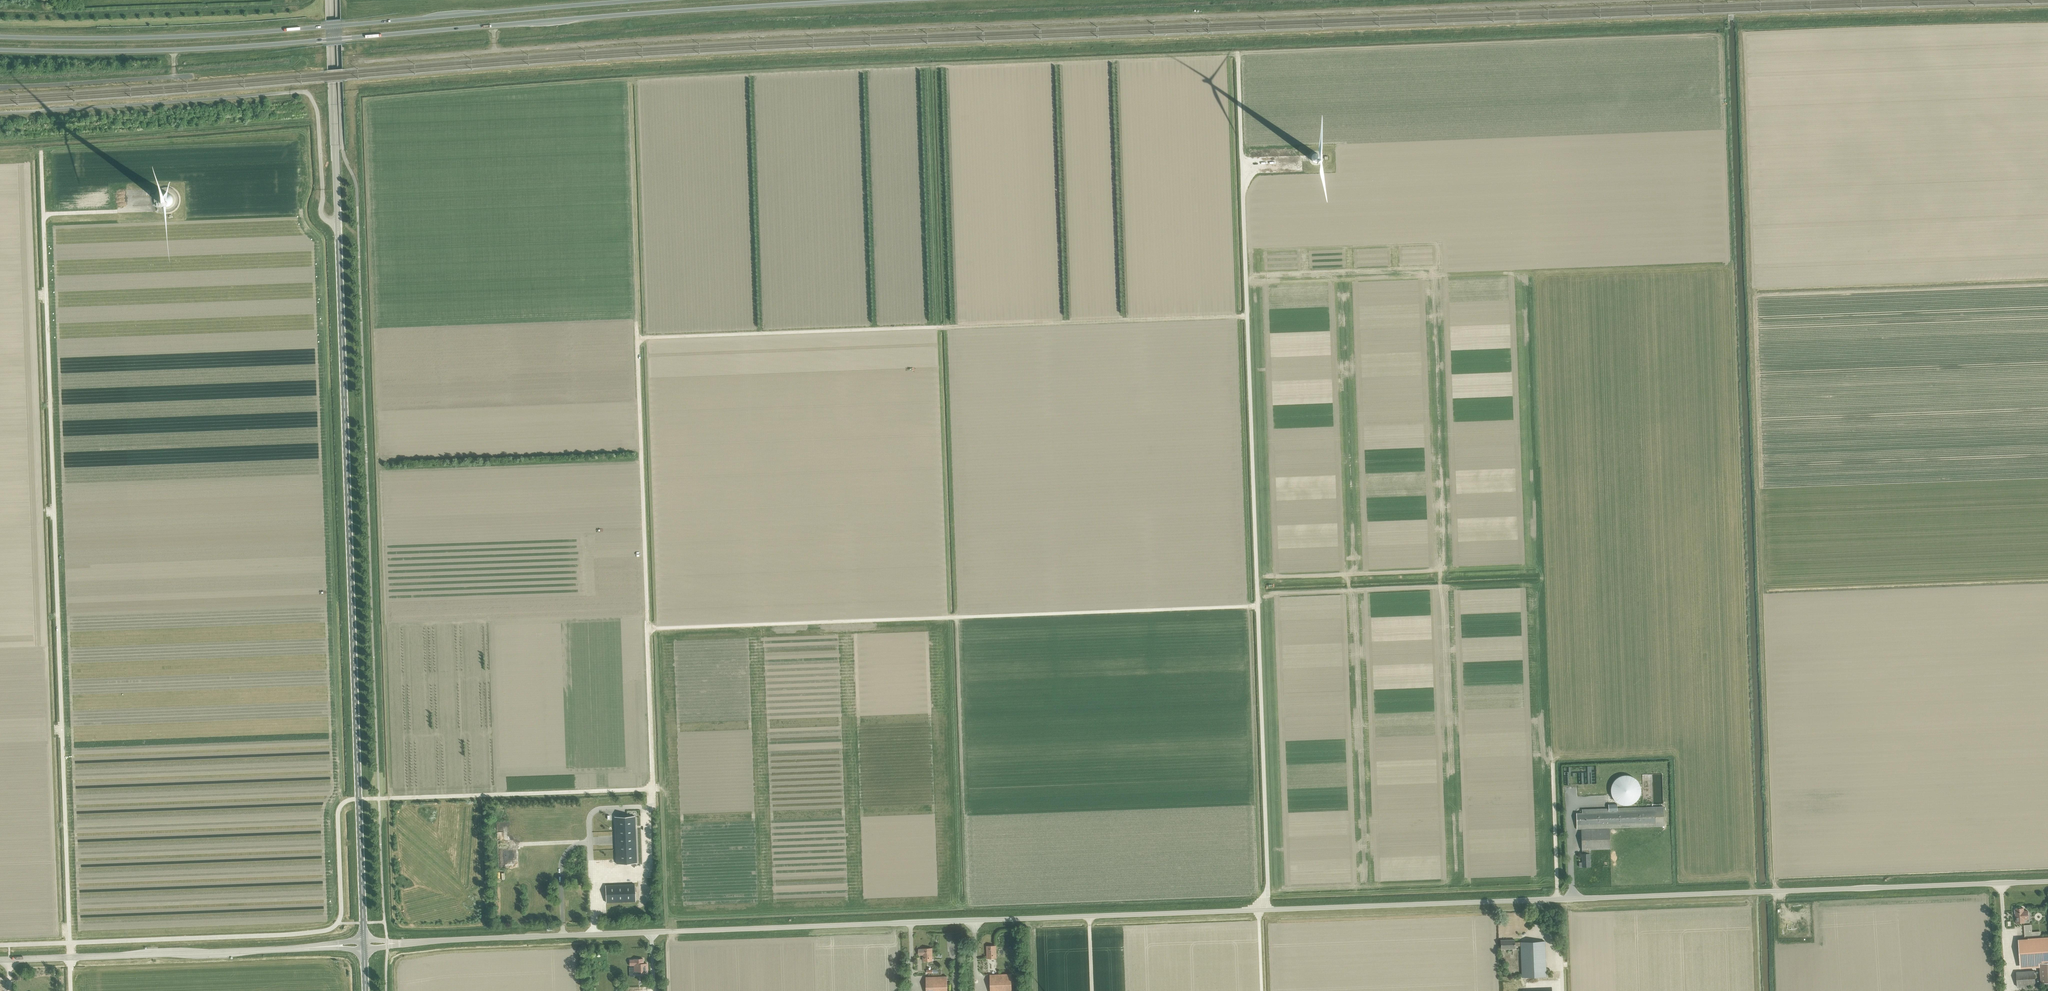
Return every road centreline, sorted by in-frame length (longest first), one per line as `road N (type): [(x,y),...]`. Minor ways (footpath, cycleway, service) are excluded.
road 1 (unclassified): [(406,943),(2047,882)]
road 2 (track): [(356,62),(756,34),(1630,0)]
road 3 (track): [(1262,990),(1258,910),(1268,887),(1237,52)]
road 4 (secondary): [(364,940),(330,0)]
road 5 (track): [(337,923),(337,814),(347,800),(652,789),(637,338)]
road 6 (trunk): [(0,49),(211,48),(879,0)]
road 7 (track): [(1775,891),(1741,34)]
road 8 (trunk): [(649,0),(211,35),(0,36)]
road 9 (track): [(648,629),(1258,606)]
road 10 (track): [(637,338),(941,327)]
road 11 (tertiary): [(0,960),(279,950)]
road 12 (track): [(637,338),(629,84)]
road 13 (track): [(1553,763),(1558,899)]

